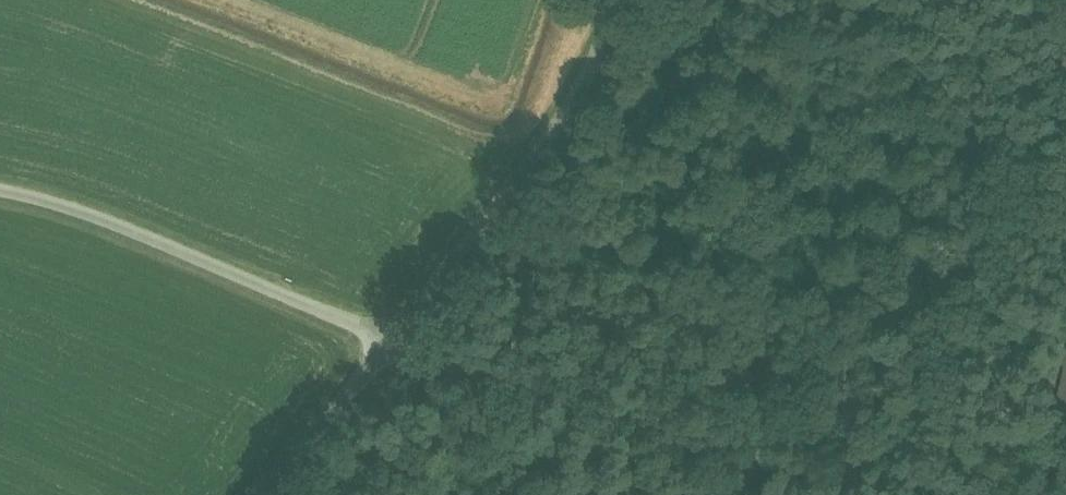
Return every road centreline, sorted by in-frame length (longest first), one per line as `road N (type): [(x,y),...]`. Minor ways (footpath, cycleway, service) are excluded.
road 1 (track): [(388,342),(988,494)]
road 2 (unclassified): [(266,494),(542,148),(597,52),(617,0)]

